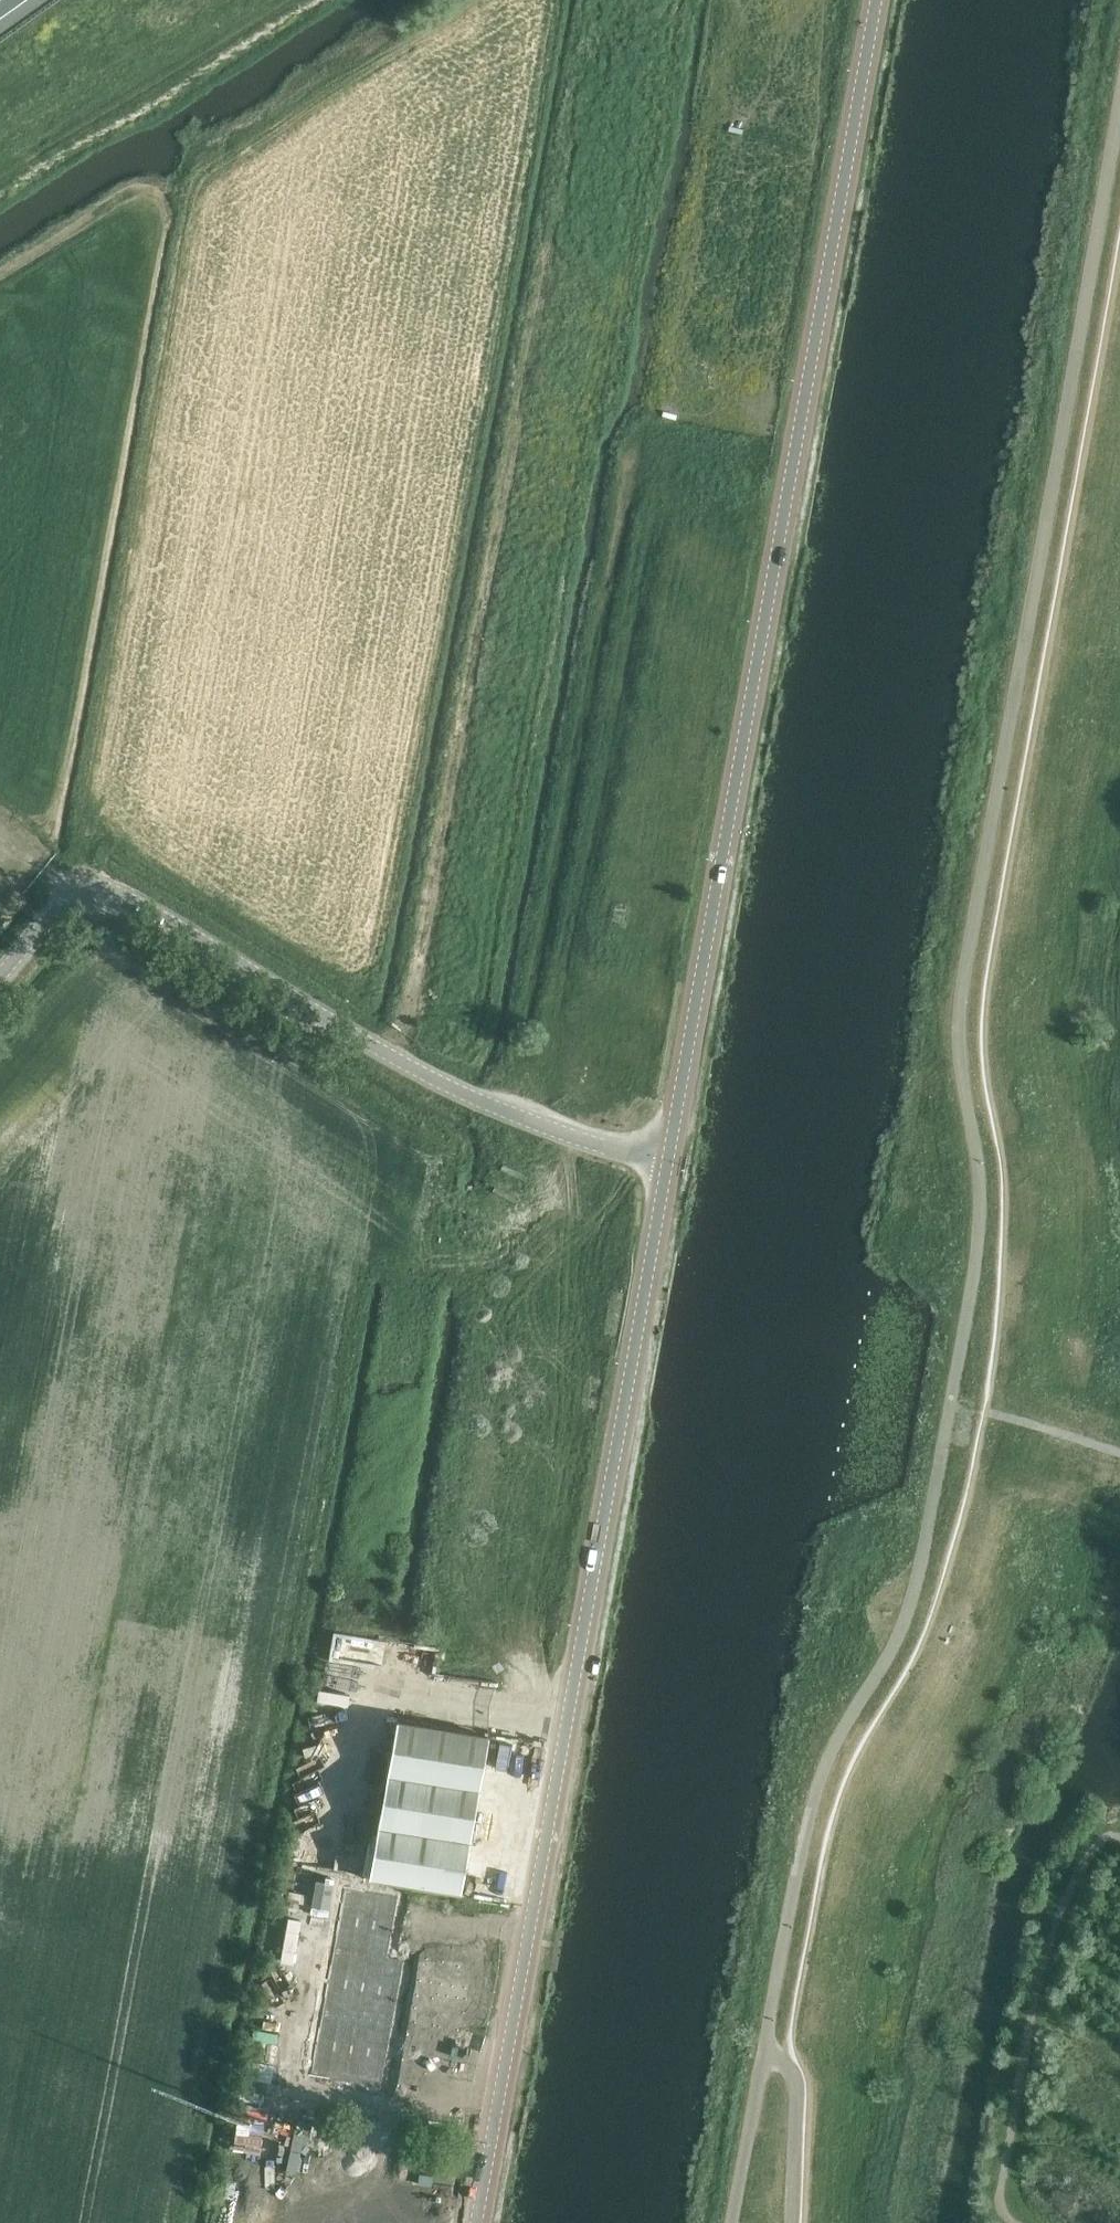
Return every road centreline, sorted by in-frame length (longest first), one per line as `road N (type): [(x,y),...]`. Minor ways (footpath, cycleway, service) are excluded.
road 1 (tertiary): [(669,1162),(879,0)]
road 2 (tertiary): [(479,2222),(669,1162)]
road 3 (unclassified): [(0,977),(49,918),(84,895),(118,896),(399,1066),(558,1131),(669,1162)]

